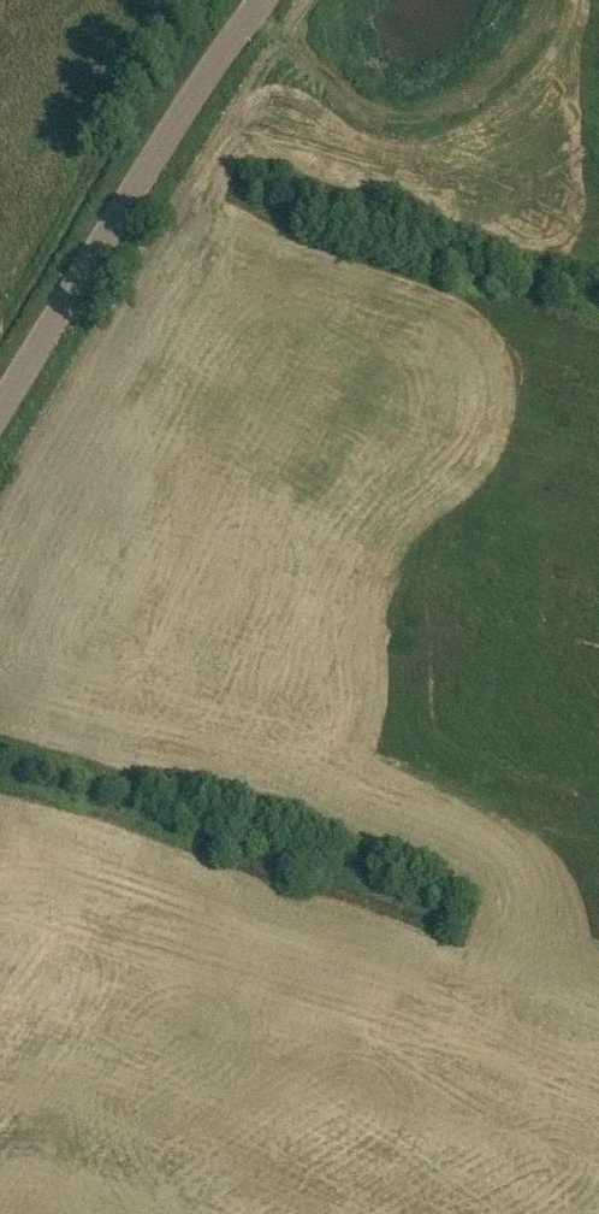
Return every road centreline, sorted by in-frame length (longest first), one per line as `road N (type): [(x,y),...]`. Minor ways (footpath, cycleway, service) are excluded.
road 1 (tertiary): [(0,409),(261,0)]

